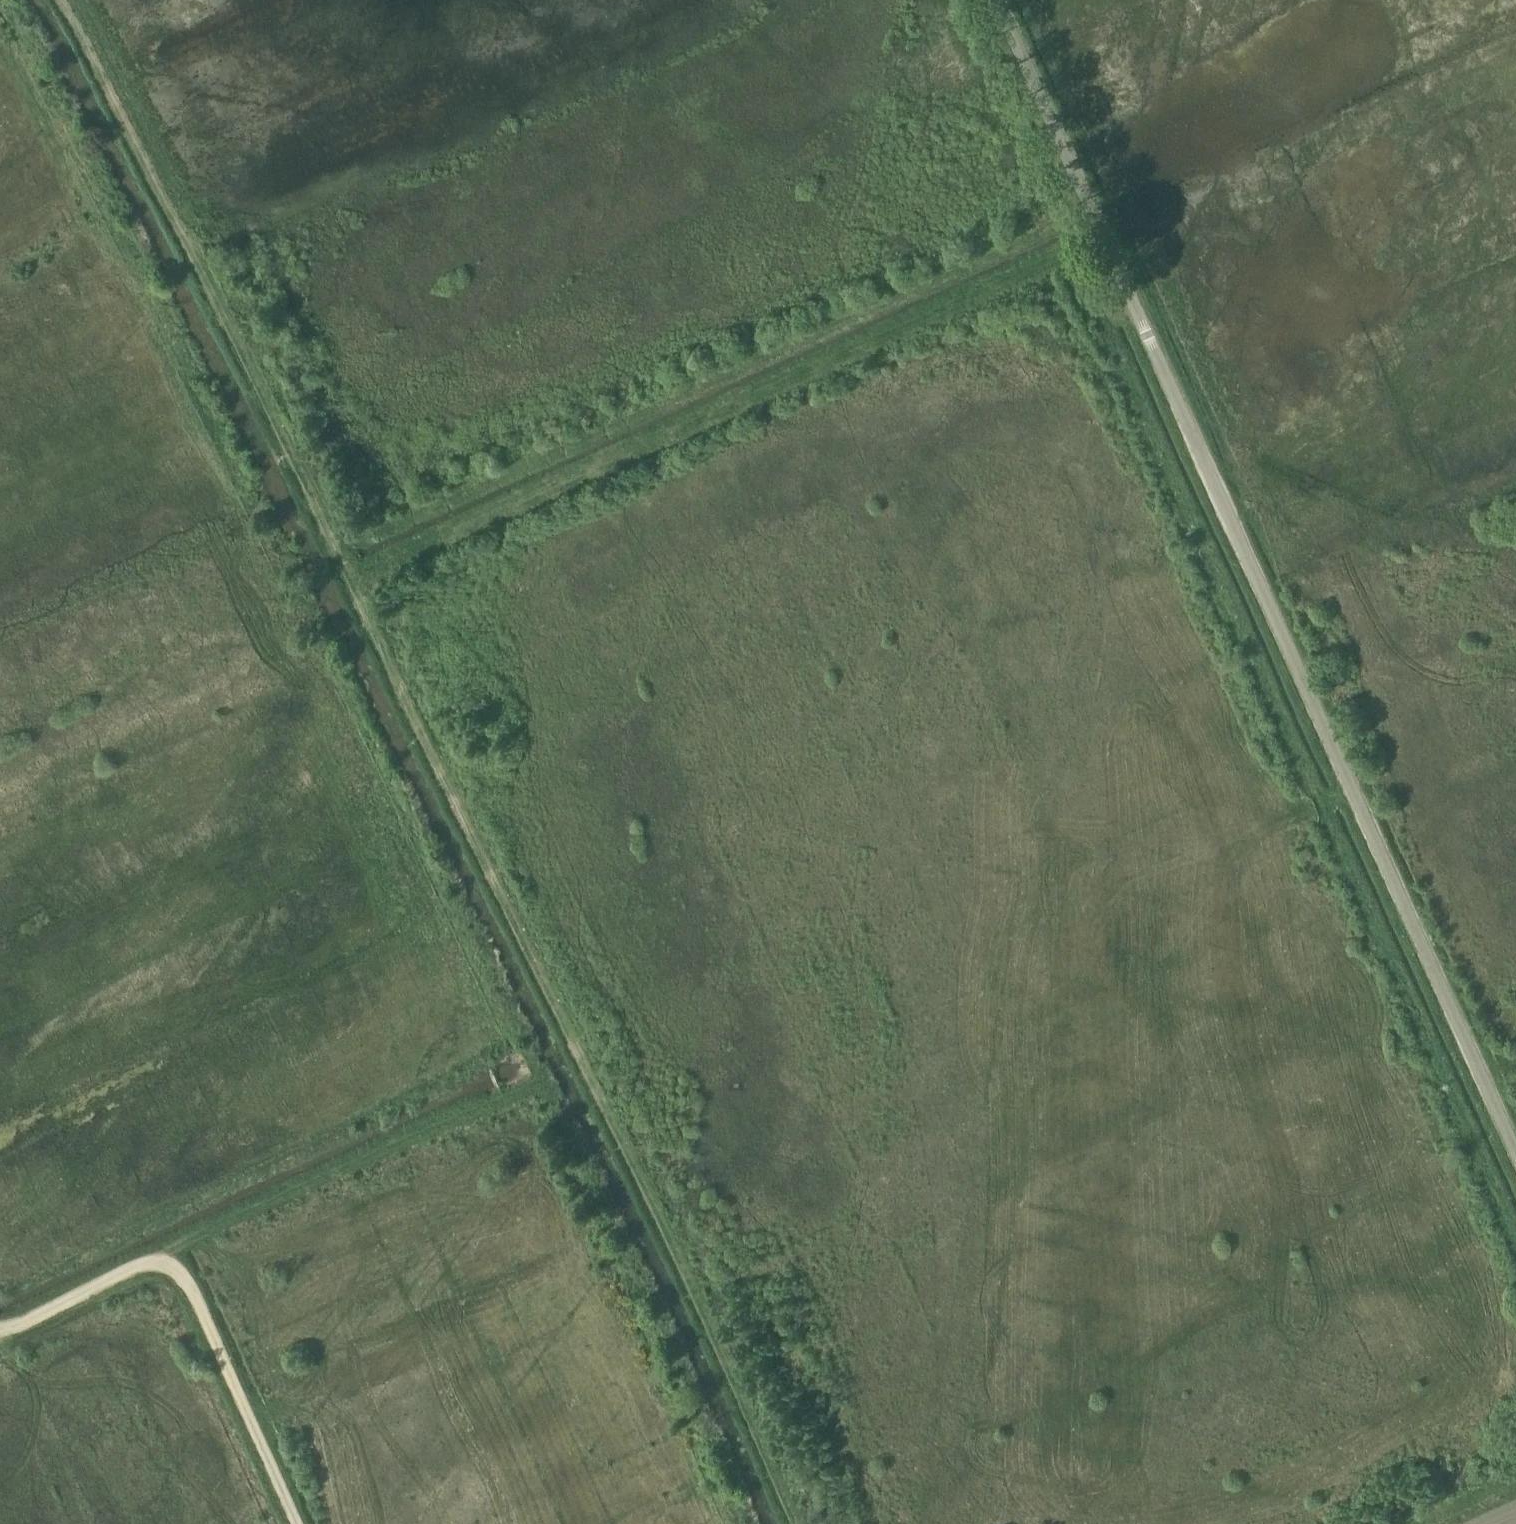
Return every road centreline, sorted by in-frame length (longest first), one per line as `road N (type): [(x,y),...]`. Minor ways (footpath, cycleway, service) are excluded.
road 1 (unclassified): [(1515,1149),(993,0)]
road 2 (track): [(0,1337),(147,1263),(188,1282),(293,1523)]

